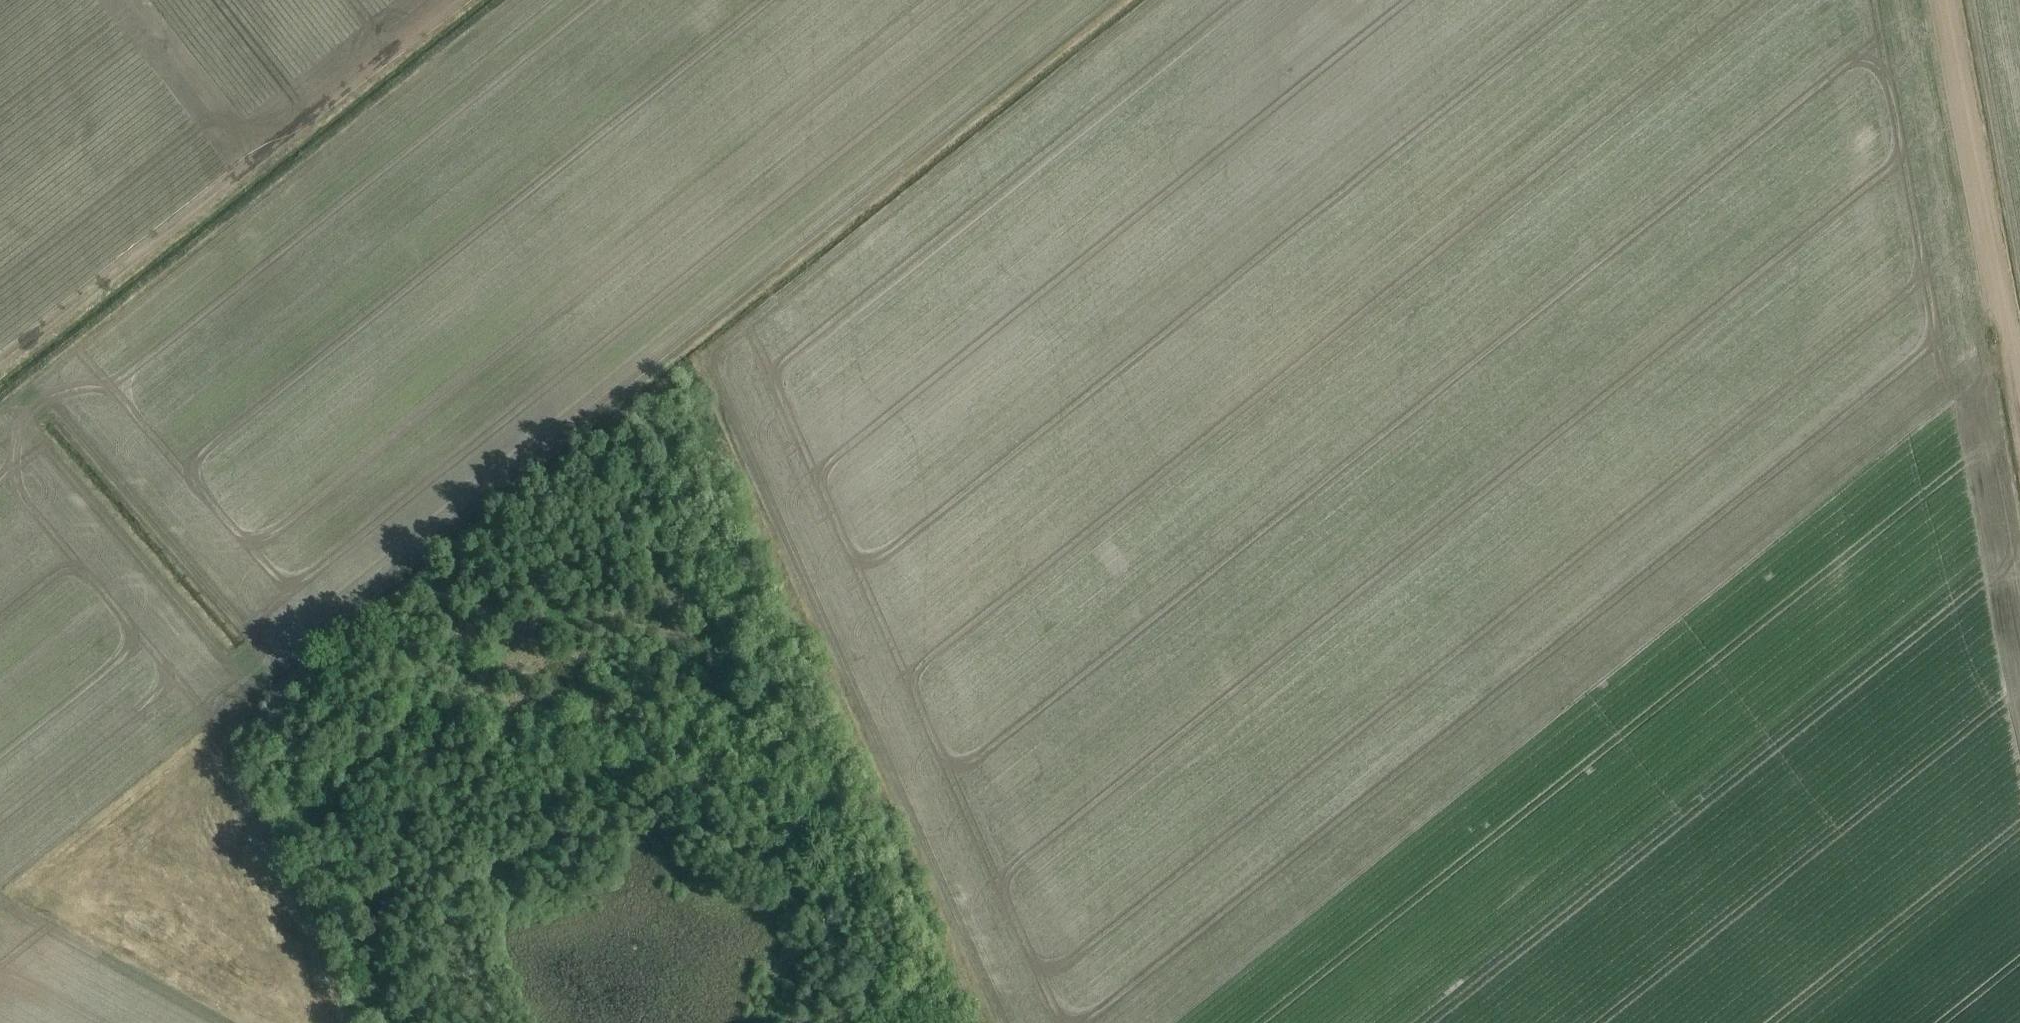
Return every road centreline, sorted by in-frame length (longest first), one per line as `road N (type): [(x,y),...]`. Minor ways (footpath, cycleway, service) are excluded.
road 1 (track): [(2019,384),(1952,0)]

